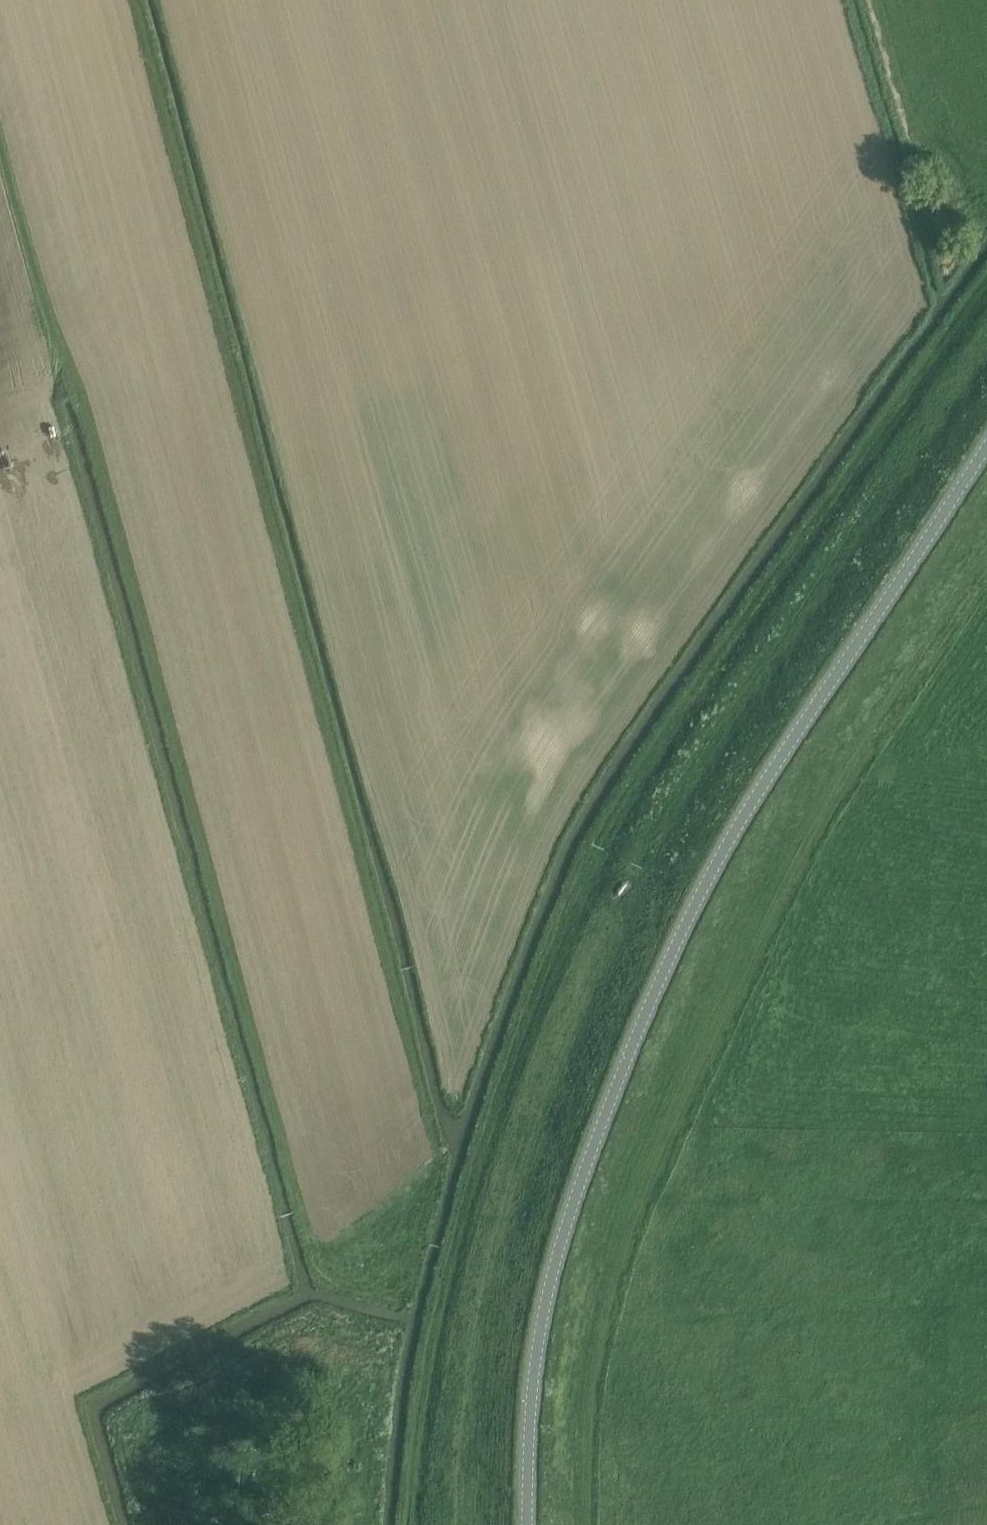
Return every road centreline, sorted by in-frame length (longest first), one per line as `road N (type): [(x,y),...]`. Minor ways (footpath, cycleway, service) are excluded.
road 1 (unclassified): [(528,1524),(545,1302),(575,1199),(661,979),(747,811),(986,445)]

